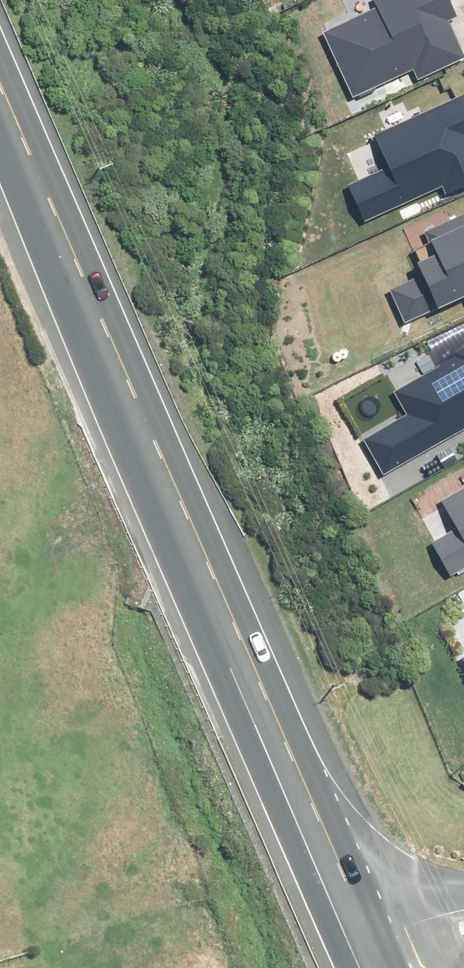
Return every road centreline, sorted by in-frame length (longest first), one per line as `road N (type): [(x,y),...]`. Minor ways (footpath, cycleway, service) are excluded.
road 1 (trunk): [(363,946),(0,83)]

